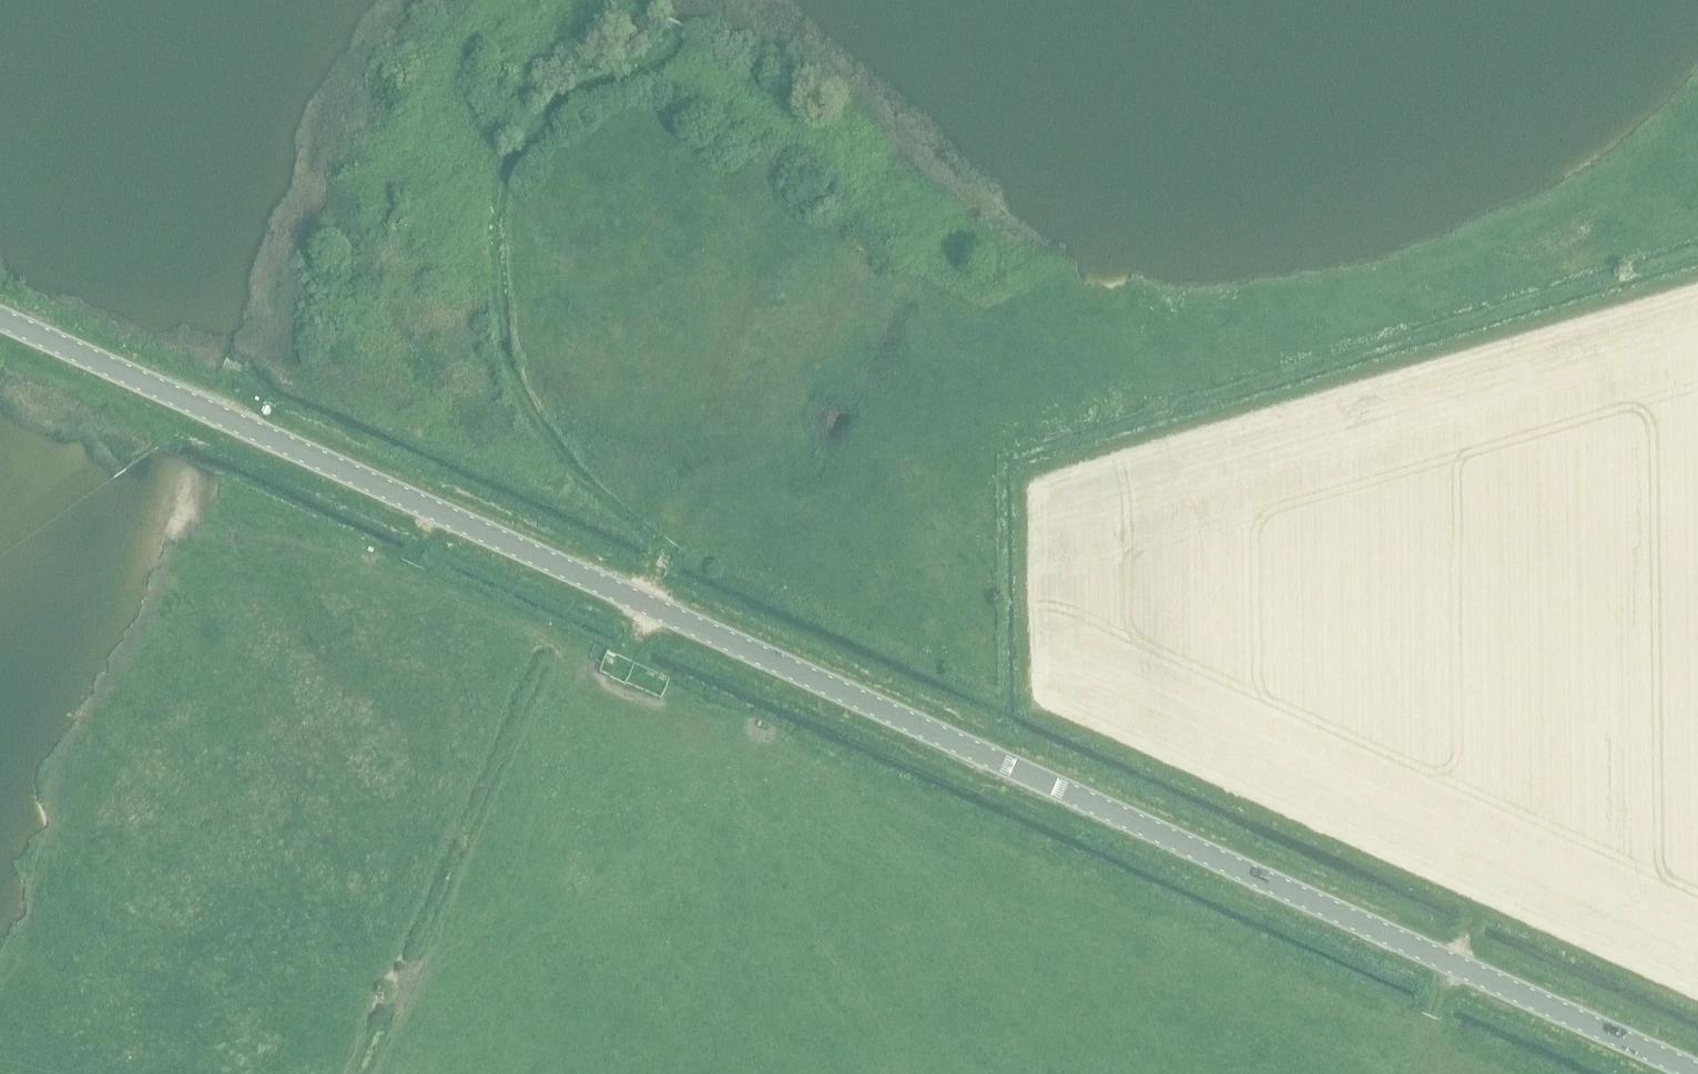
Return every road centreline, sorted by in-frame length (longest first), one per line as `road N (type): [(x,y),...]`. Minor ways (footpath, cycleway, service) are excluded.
road 1 (tertiary): [(1697,1071),(0,318)]

